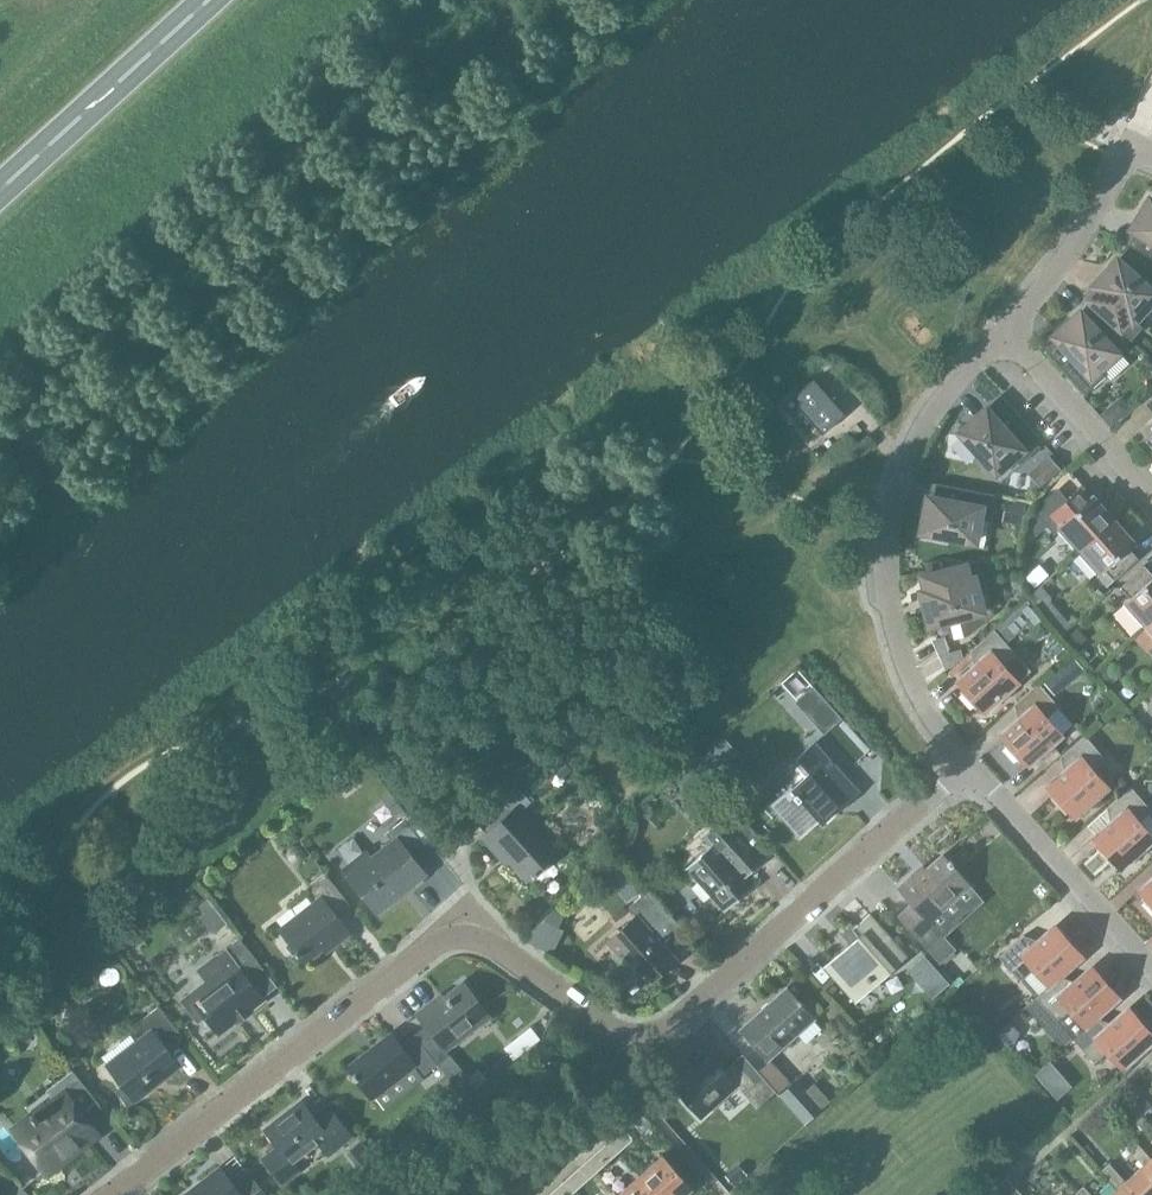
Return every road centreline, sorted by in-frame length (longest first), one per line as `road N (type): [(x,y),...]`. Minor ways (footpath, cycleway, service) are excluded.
road 1 (residential): [(113,1194),(442,944),(488,943),(624,1035),(675,1025),(966,764)]
road 2 (residential): [(966,764),(932,722),(902,655),(890,593),(892,534),(926,423),(1006,331)]
road 3 (trunk): [(0,191),(210,0)]
road 4 (residential): [(1151,970),(966,764)]
road 5 (residential): [(1006,331),(1073,250),(1130,146),(1151,155)]
road 6 (residential): [(1151,495),(1006,331)]

